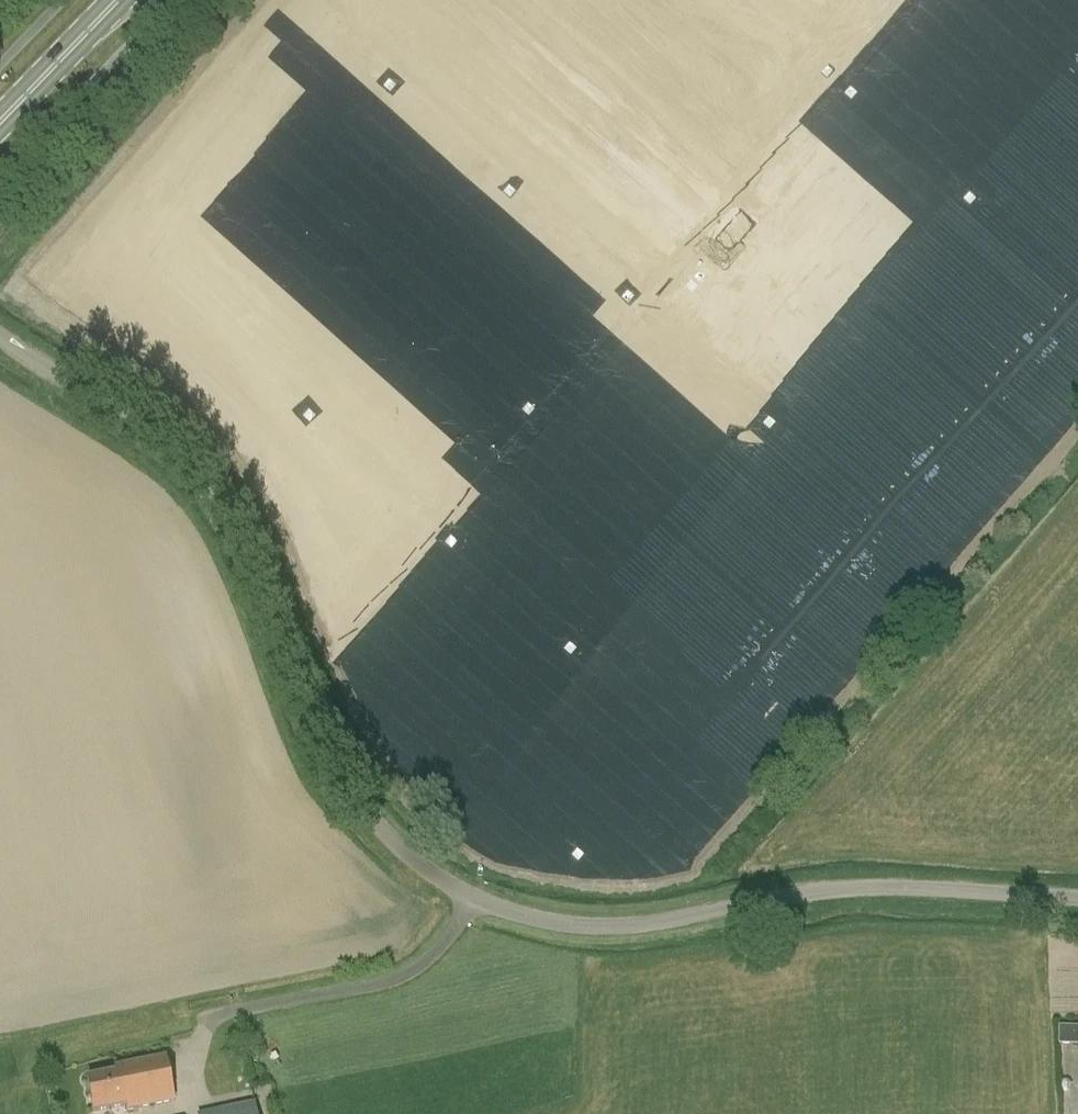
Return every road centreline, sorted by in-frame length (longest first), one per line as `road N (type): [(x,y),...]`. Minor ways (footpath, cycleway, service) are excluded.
road 1 (unclassified): [(1077,898),(866,886),(603,927),(515,917),(453,887),(401,850),(338,777),(248,549),(198,473),(151,432),(0,339)]
road 2 (primary): [(0,122),(118,0)]

